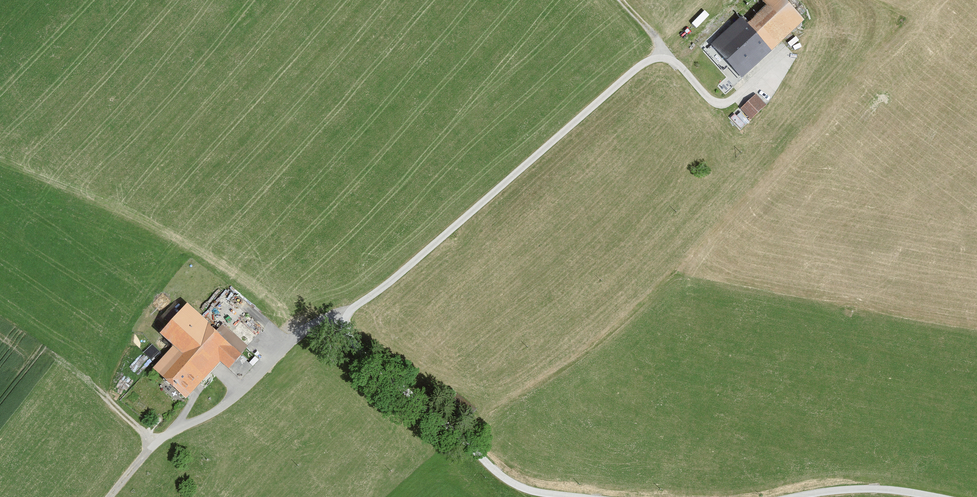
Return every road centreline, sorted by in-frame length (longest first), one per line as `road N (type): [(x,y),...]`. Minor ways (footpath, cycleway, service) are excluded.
road 1 (unclassified): [(576,496),(504,478),(362,337),(329,319),(289,343),(230,402),(159,440),(110,496)]
road 2 (track): [(790,47),(731,102),(715,101),(679,64),(648,61),(383,289),(329,319)]
road 3 (unclassified): [(936,496),(854,488),(805,496)]

